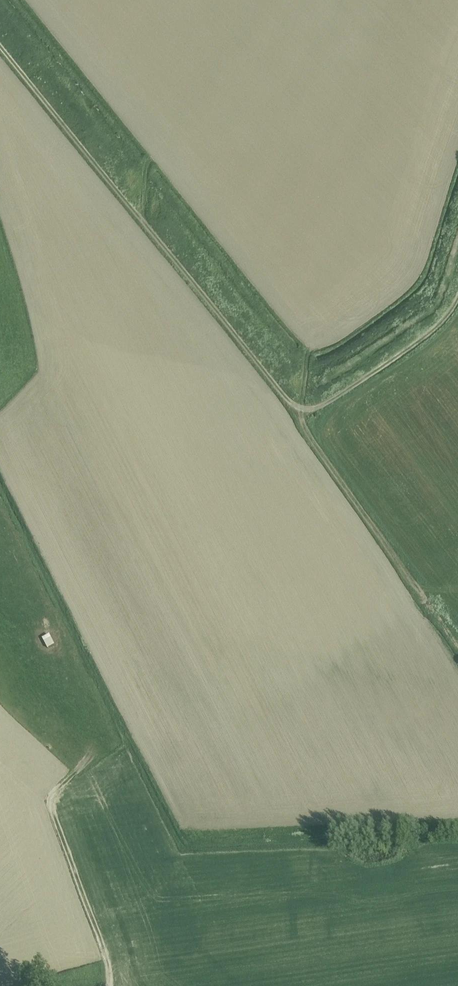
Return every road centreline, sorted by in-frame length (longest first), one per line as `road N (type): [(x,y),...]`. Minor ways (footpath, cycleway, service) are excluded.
road 1 (track): [(457,297),(434,328),(364,377),(316,407),(297,406),(0,46)]

